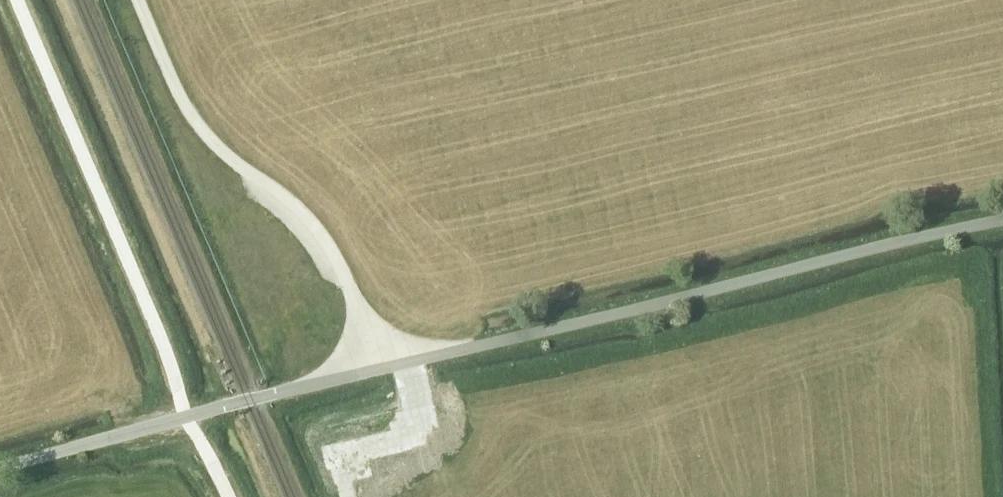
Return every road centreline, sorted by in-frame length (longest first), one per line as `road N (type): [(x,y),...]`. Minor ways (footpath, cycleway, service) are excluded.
road 1 (unclassified): [(0,469),(250,400),(1002,219)]

